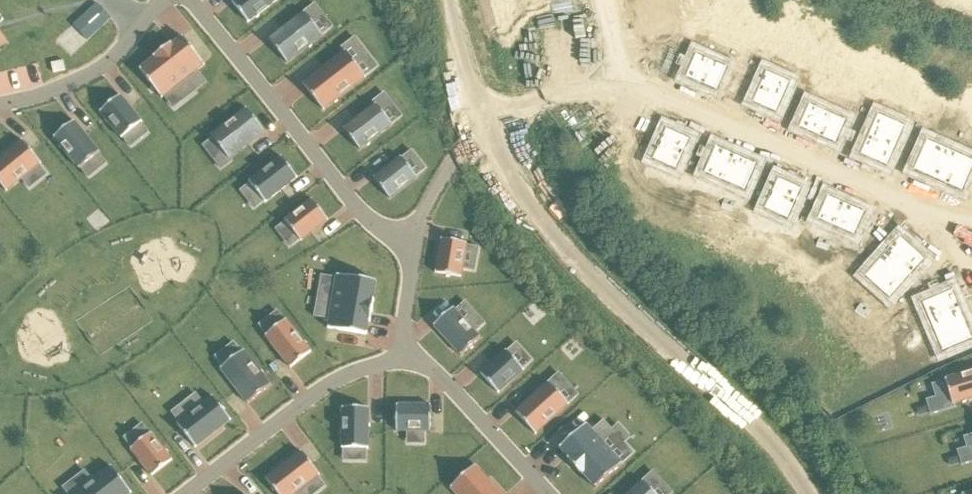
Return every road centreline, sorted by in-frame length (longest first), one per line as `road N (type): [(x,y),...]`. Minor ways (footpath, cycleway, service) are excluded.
road 1 (track): [(533,99),(596,86),(652,93),(940,216),(971,221)]

